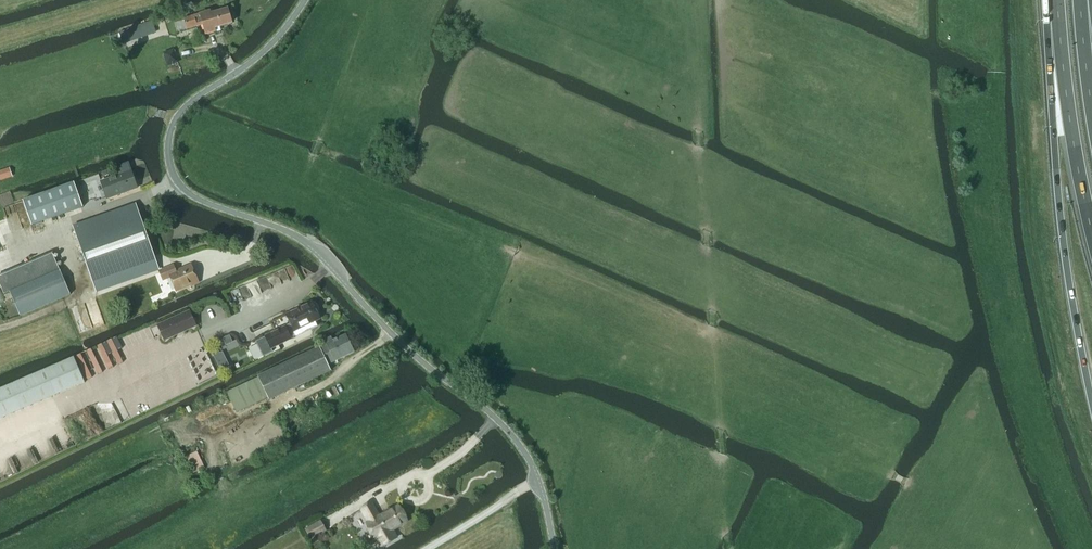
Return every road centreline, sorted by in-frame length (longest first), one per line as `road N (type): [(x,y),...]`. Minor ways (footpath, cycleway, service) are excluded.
road 1 (unclassified): [(305,0),(266,51),(178,116),(168,142),(172,174),(197,198),(300,236),(425,364),(496,419),(540,480),(557,548)]
road 2 (trunk): [(1051,0),(1060,214),(1091,404)]
road 3 (trunk): [(1057,0),(1091,235)]

